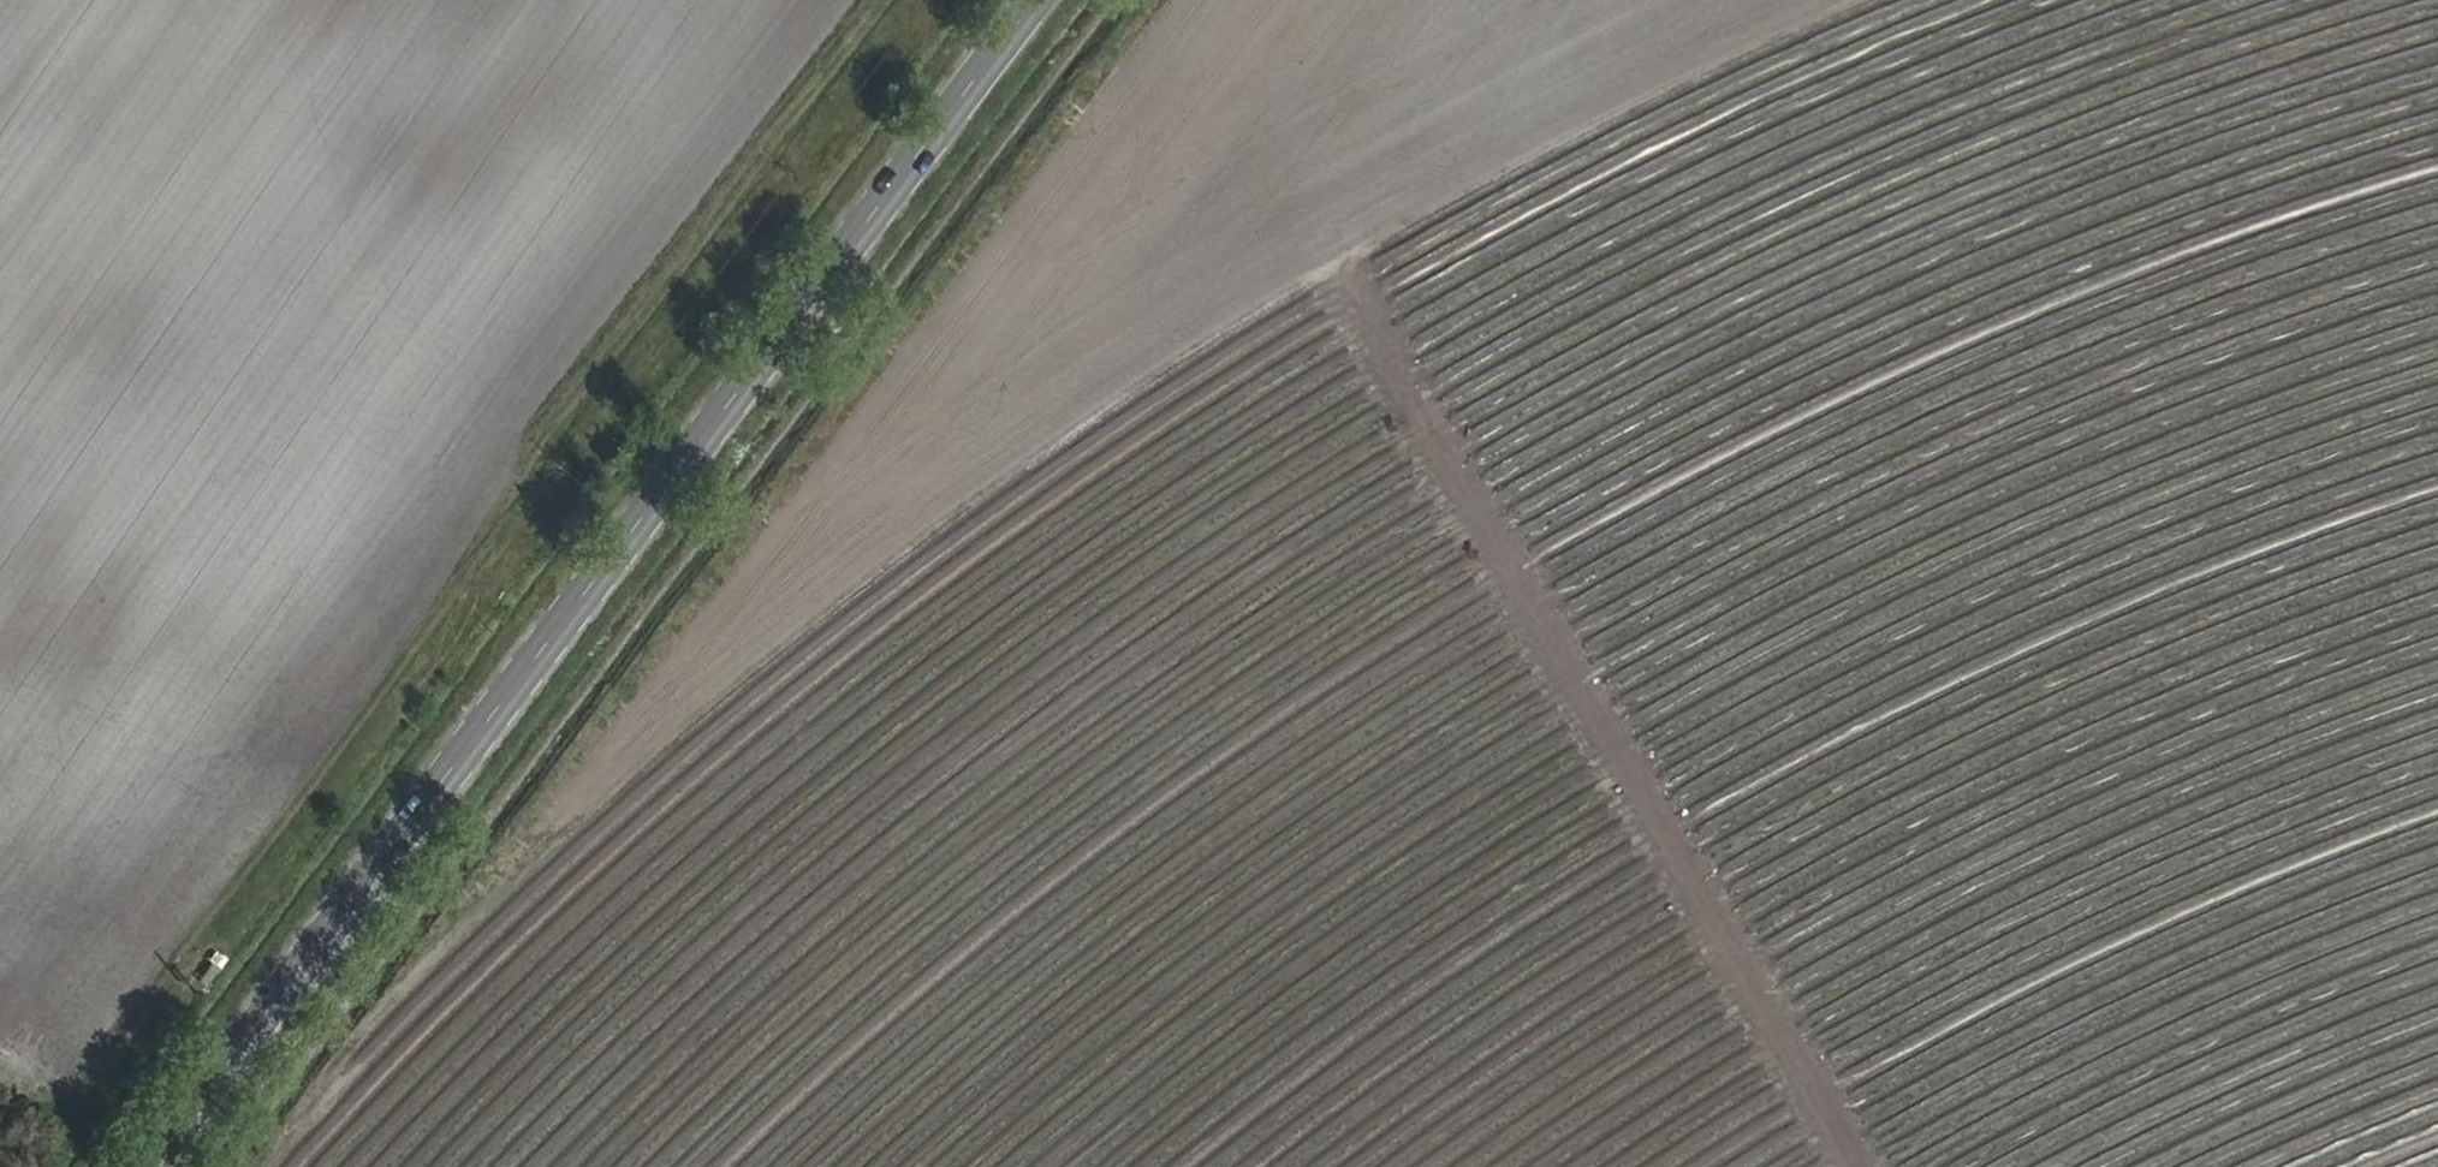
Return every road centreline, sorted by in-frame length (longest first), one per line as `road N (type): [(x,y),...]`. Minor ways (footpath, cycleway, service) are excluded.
road 1 (primary): [(1034,0),(147,1166)]

